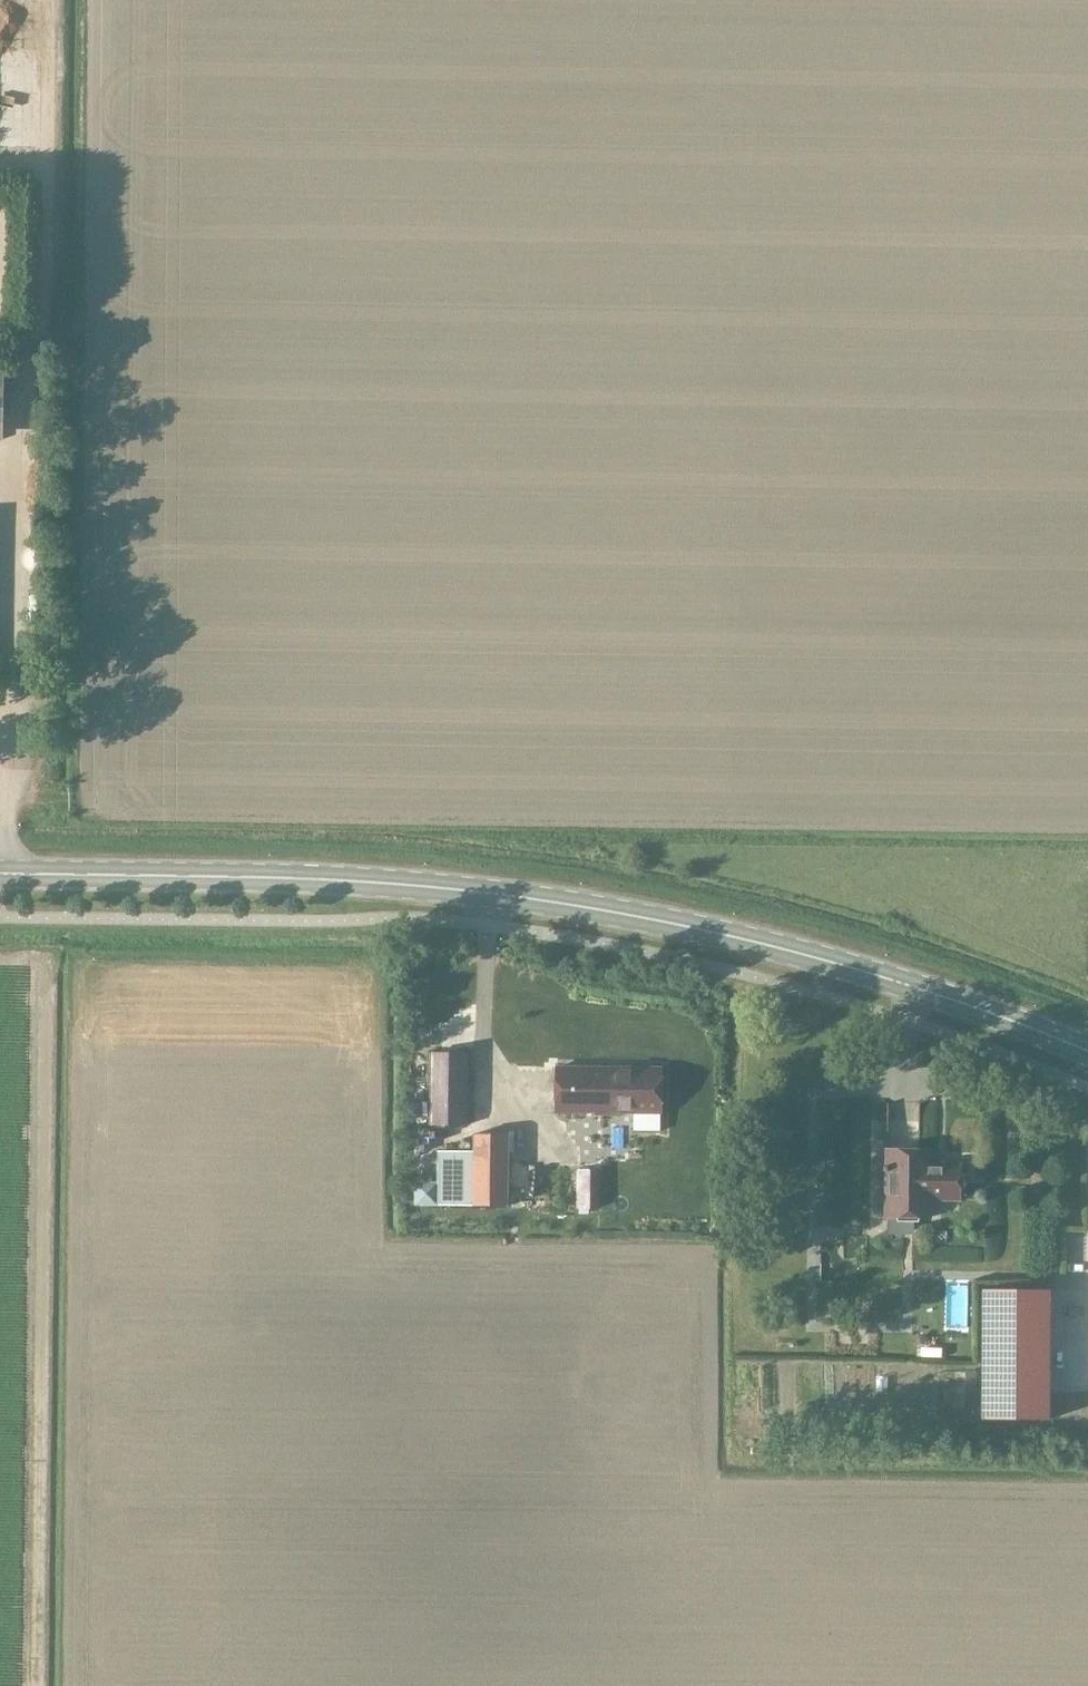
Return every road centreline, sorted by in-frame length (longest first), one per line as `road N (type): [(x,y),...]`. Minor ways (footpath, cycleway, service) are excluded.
road 1 (secondary): [(1087,1052),(822,959),(571,905),(336,880),(0,873)]

